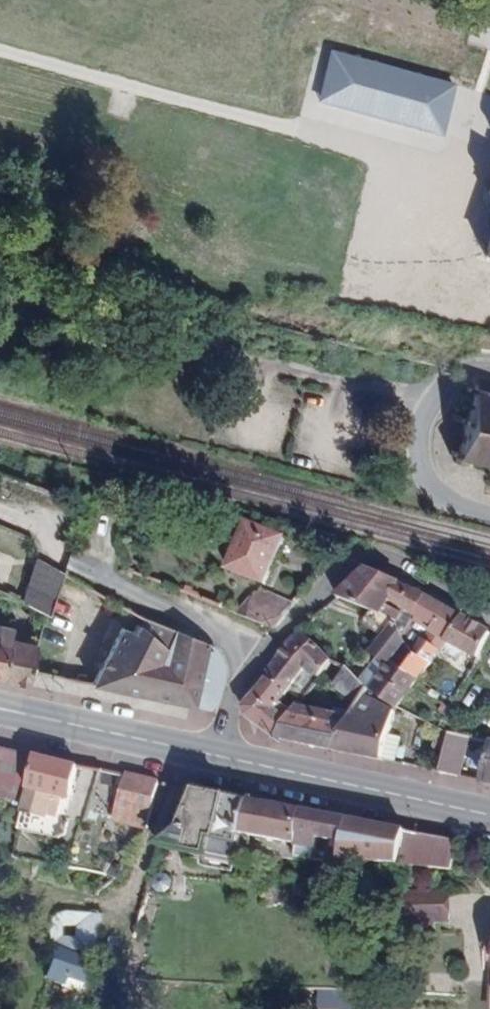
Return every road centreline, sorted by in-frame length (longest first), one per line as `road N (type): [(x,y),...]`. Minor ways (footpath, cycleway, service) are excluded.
road 1 (residential): [(489,614),(392,559),(358,552),(260,653)]
road 2 (residential): [(260,653),(45,551),(21,509)]
road 3 (primary): [(221,756),(489,814)]
road 4 (primary): [(0,706),(221,756)]
road 5 (residential): [(489,375),(437,397),(418,438),(419,461),(438,497),(489,520)]

